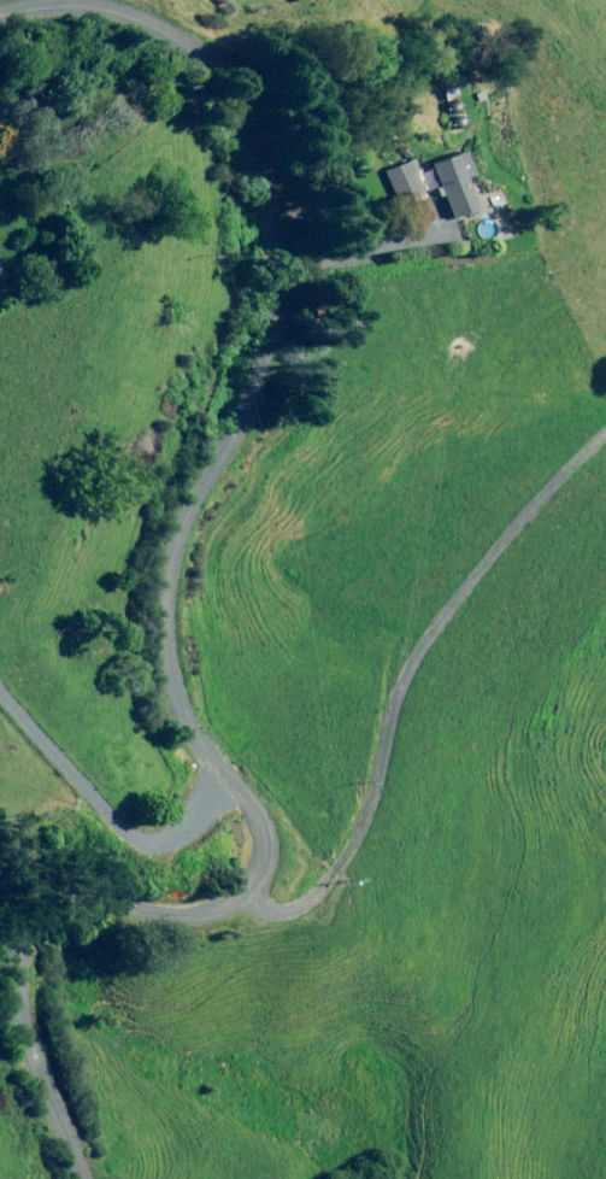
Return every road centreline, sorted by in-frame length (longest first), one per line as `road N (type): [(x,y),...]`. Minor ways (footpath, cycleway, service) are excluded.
road 1 (unclassified): [(0,35),(56,25),(139,50),(228,105),(257,186),(228,374),(135,576),(147,701),(179,777),(227,813),(230,866),(190,909),(72,926),(10,954),(2,996),(15,1091),(61,1178)]
road 2 (track): [(190,909),(294,913),(380,810),(400,648),(605,435)]

